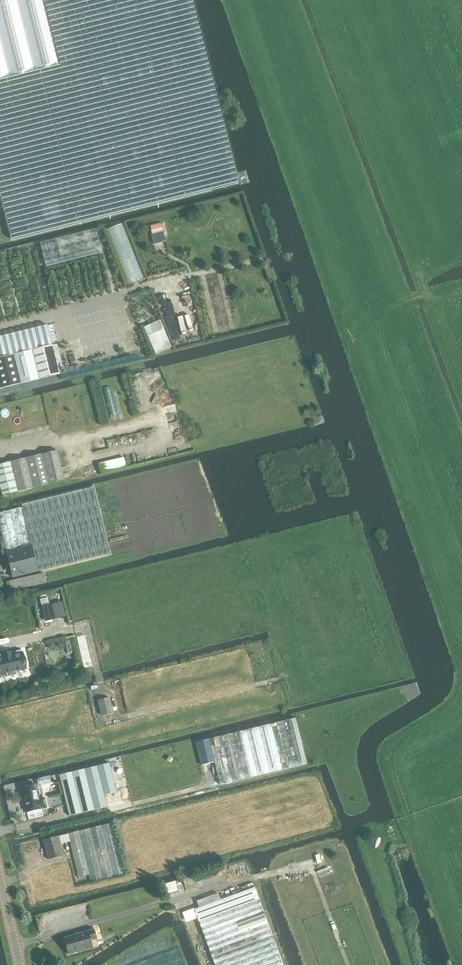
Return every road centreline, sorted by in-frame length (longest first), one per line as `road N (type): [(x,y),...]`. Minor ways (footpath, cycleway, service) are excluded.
road 1 (track): [(74,819),(217,785)]

